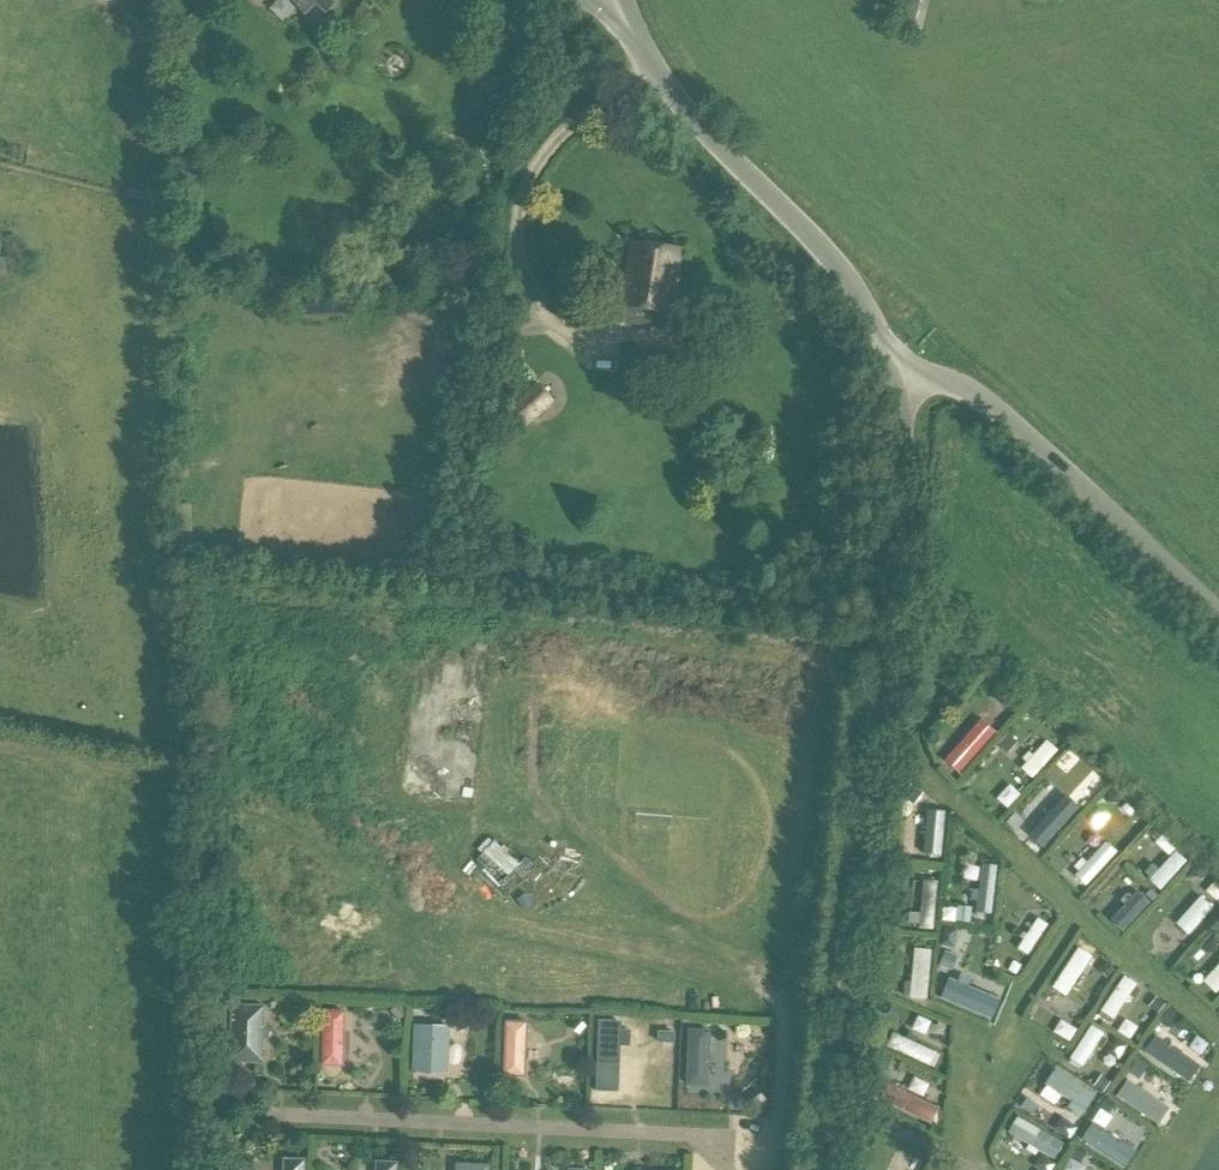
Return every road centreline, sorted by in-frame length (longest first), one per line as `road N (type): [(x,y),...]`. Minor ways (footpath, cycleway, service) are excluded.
road 1 (unclassified): [(825,1169),(911,370)]
road 2 (unclassified): [(911,370),(825,249),(719,146),(618,13)]
road 3 (unclassified): [(1218,610),(993,408),(954,381),(911,370)]

